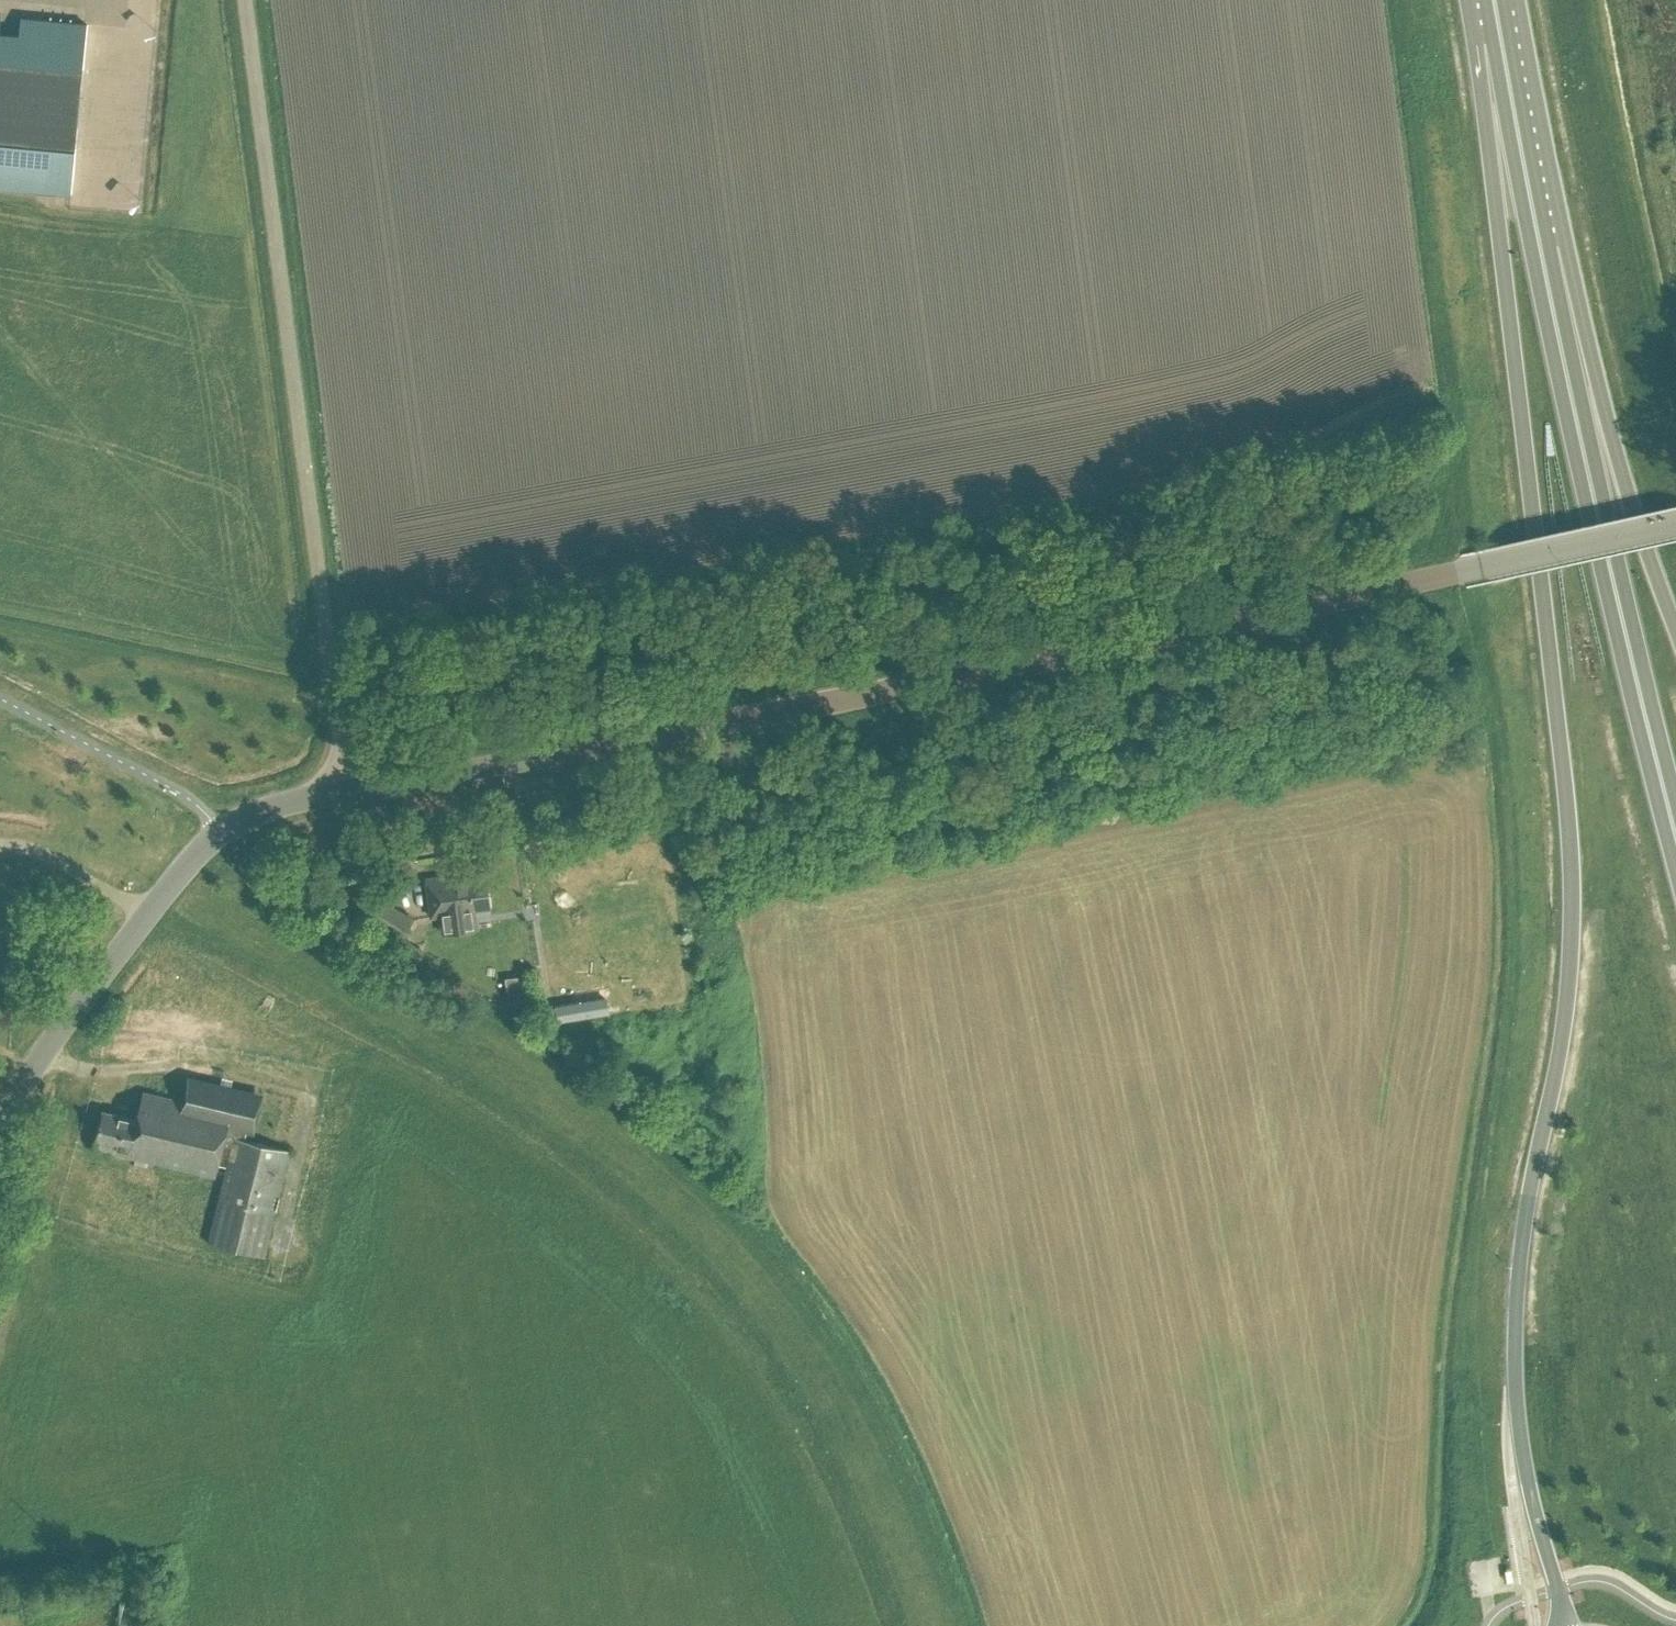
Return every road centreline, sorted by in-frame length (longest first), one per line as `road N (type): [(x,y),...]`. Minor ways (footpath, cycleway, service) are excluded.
road 1 (trunk): [(1501,40),(1497,220),(1573,885),(1562,1050),(1524,1216),(1517,1413),(1567,1625)]
road 2 (unclassified): [(349,788),(1148,636),(1675,522)]
road 3 (unclassified): [(349,788),(245,0)]
road 4 (trunk): [(1675,844),(1541,251)]
road 5 (trunk): [(1675,632),(1541,251)]
road 6 (unclassified): [(0,1150),(18,1086),(147,912)]
road 7 (unclassified): [(147,912),(223,826),(278,803),(349,788)]
road 8 (trunk): [(1541,251),(1501,40)]
road 9 (residential): [(0,842),(40,849),(147,912)]

